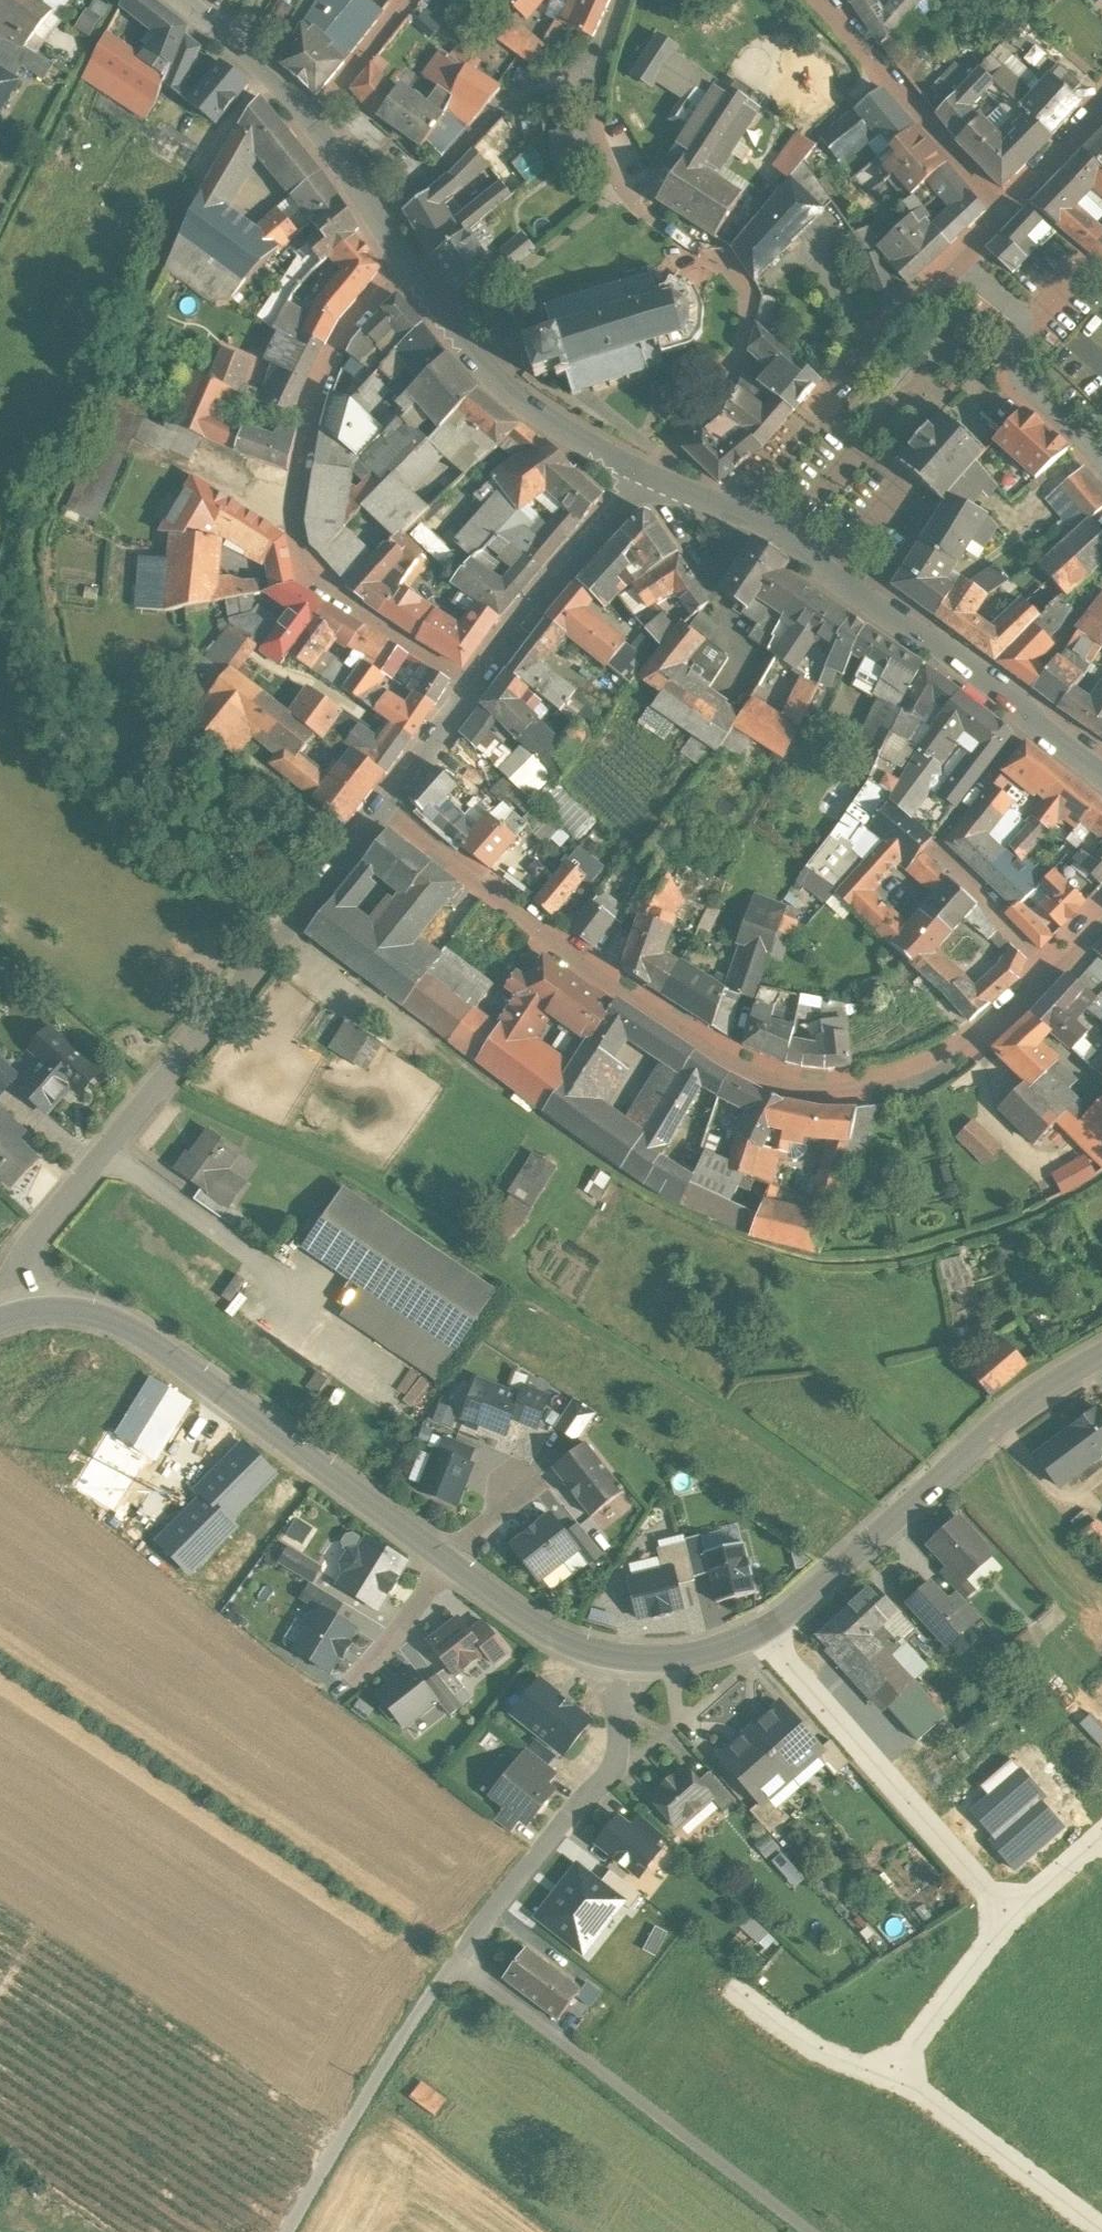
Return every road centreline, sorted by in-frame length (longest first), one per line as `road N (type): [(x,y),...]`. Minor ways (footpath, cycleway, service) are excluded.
road 1 (residential): [(377,808),(705,1051),(757,1080),(805,1092),(891,1087),(967,1053),(1101,919)]
road 2 (track): [(289,2231),(364,2095),(456,1963),(810,2231)]
road 3 (residential): [(377,808),(28,1240),(19,1269),(25,1310)]
road 4 (residential): [(404,268),(327,362),(297,489),(298,546),(317,590),(470,687)]
road 5 (secondary): [(442,1564),(133,1333),(88,1312),(25,1310)]
road 6 (residential): [(592,85),(622,196),(733,276),(747,308),(733,379),(642,480)]
road 7 (tertiary): [(1101,775),(802,560),(725,515)]
road 8 (secondary): [(1101,1356),(1022,1404),(760,1628)]
road 9 (residential): [(760,1628),(1010,1916)]
road 10 (residential): [(456,1963),(611,1777),(624,1655)]
road 11 (residential): [(725,515),(865,357),(962,262)]
road 12 (tertiary): [(642,480),(540,419),(473,363),(404,268)]
road 13 (residential): [(816,0),(1006,220)]
road 14 (residential): [(642,480),(470,687)]
road 15 (residential): [(374,220),(445,172),(503,108),(556,83),(592,85)]
road 16 (residential): [(1101,466),(1017,382),(1020,328),(962,262)]
road 17 (residential): [(892,2074),(1101,2228)]
road 18 (track): [(0,950),(152,1088)]
road 19 (secondary): [(624,1655),(546,1630),(442,1564)]
road 20 (residential): [(1010,1916),(892,2074)]
road 21 (residential): [(892,2074),(815,2051),(733,1986)]
road 22 (tertiary): [(309,122),(189,0)]
road 23 (residential): [(309,122),(404,0)]
road 24 (residential): [(470,687),(377,808)]
road 25 (residential): [(442,1564),(354,1686)]
road 26 (secondary): [(760,1628),(682,1657),(624,1655)]
road 27 (residential): [(1006,220),(1101,118)]
road 28 (residential): [(1010,1916),(1101,1834)]

